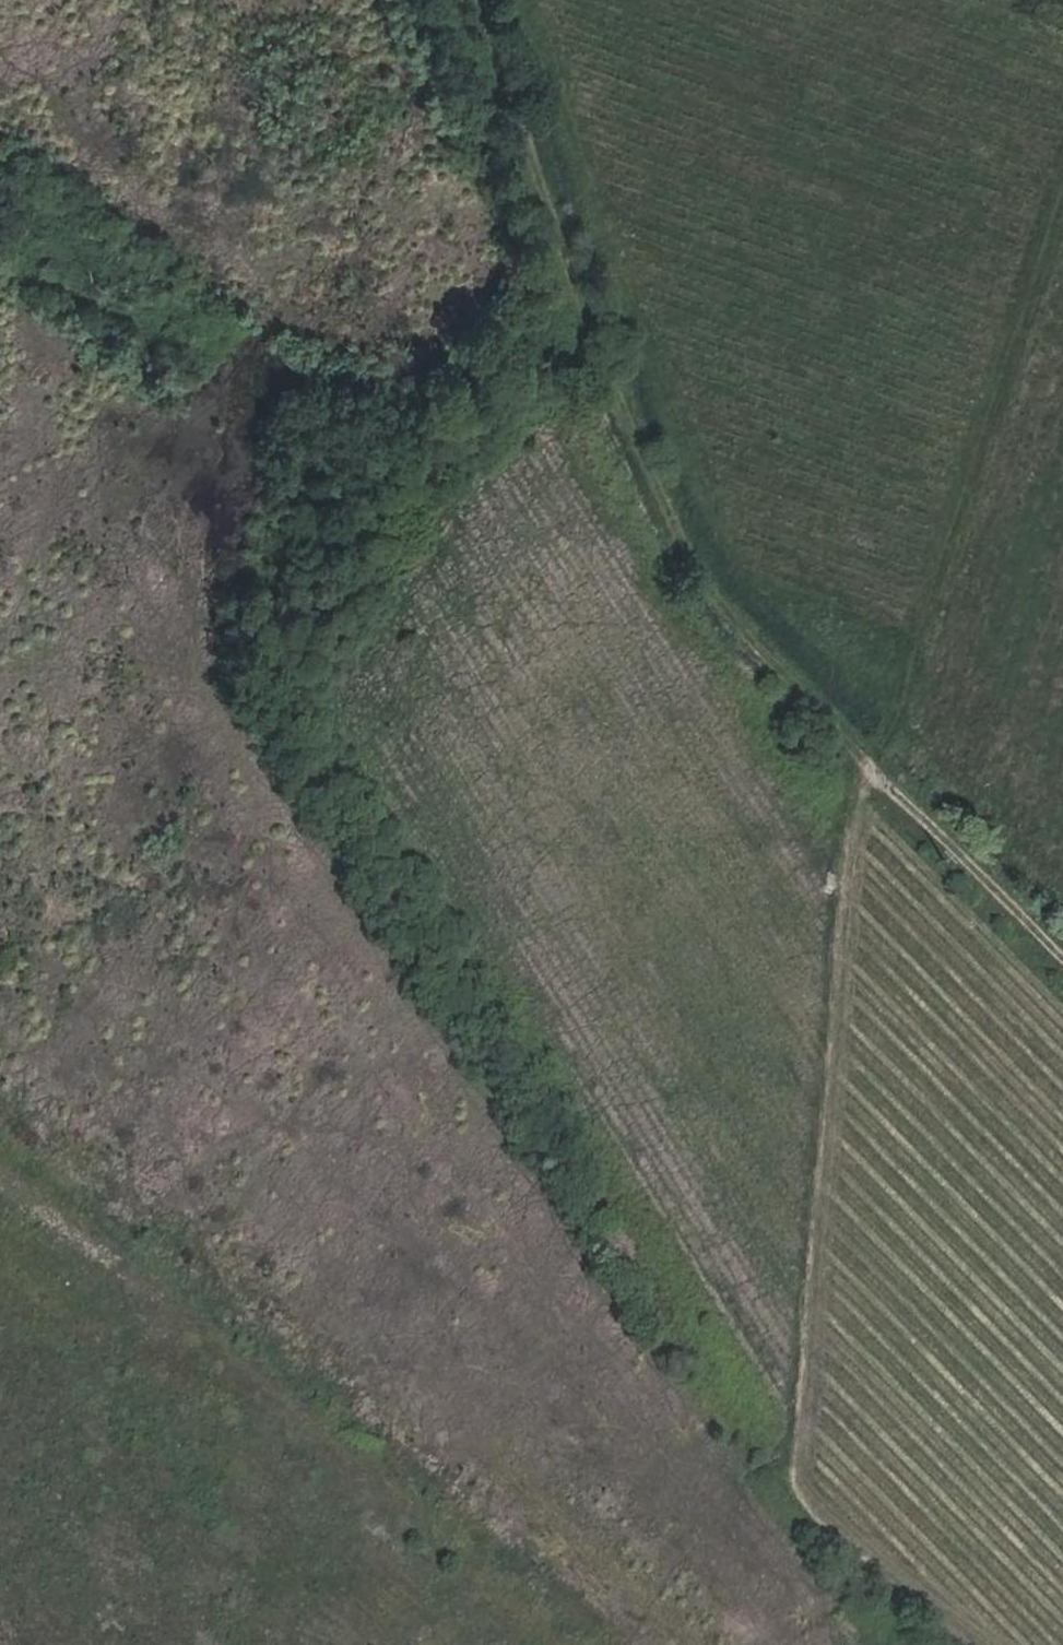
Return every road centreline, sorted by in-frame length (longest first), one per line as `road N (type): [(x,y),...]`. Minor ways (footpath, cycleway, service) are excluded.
road 1 (track): [(1062,961),(748,639),(643,449),(484,0)]

